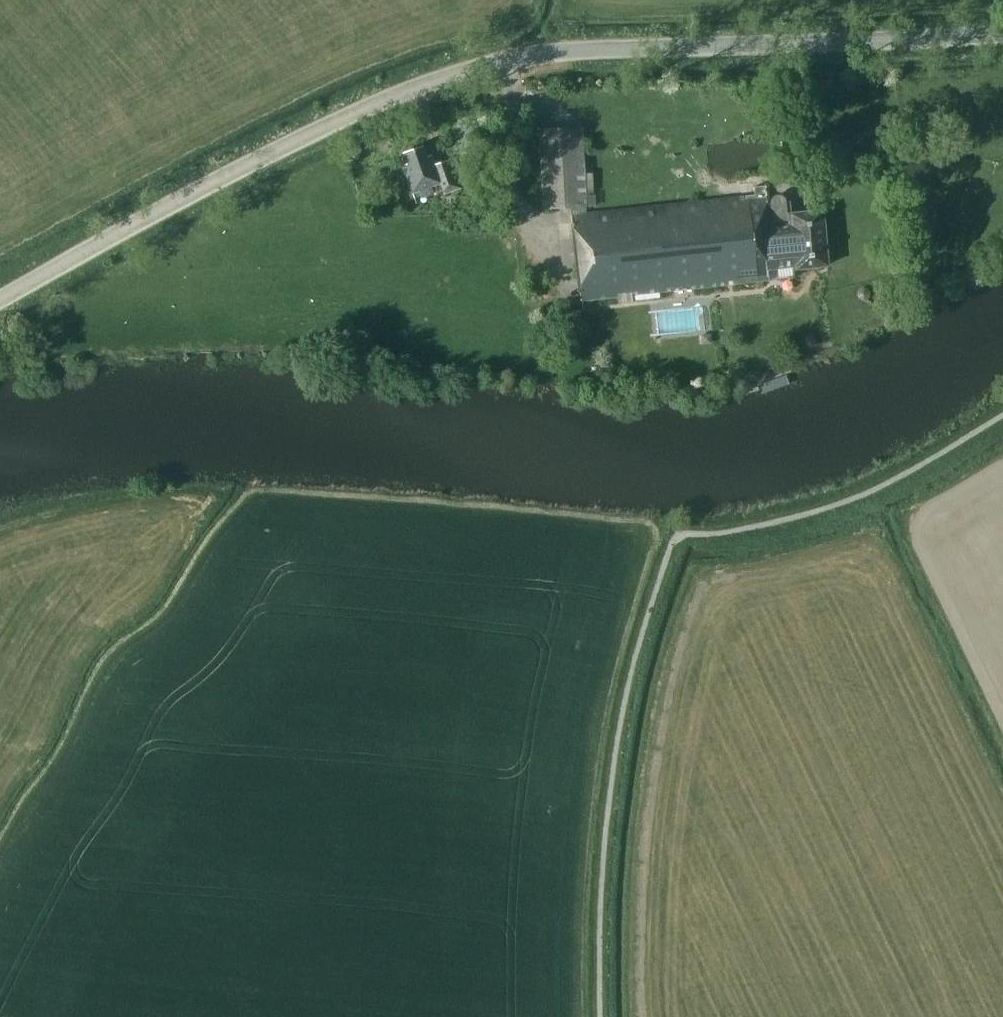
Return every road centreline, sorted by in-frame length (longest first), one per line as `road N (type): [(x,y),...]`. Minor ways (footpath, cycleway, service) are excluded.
road 1 (tertiary): [(0,300),(321,128),(399,92),(502,60),(608,48),(1002,31)]

